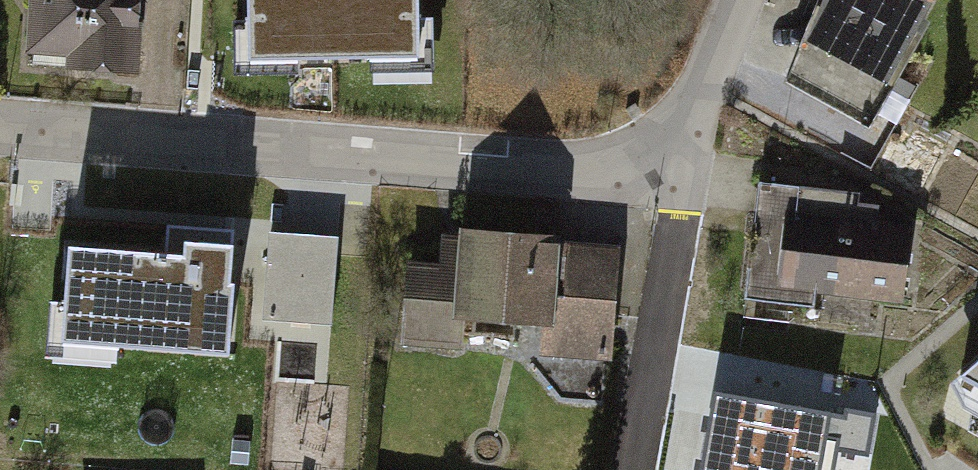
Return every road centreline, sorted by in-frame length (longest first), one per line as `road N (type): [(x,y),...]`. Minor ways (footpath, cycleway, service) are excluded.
road 1 (residential): [(669,147),(629,168),(576,176),(0,129)]
road 2 (residential): [(669,147),(681,216),(632,469)]
road 3 (residential): [(741,0),(700,106),(669,147)]

